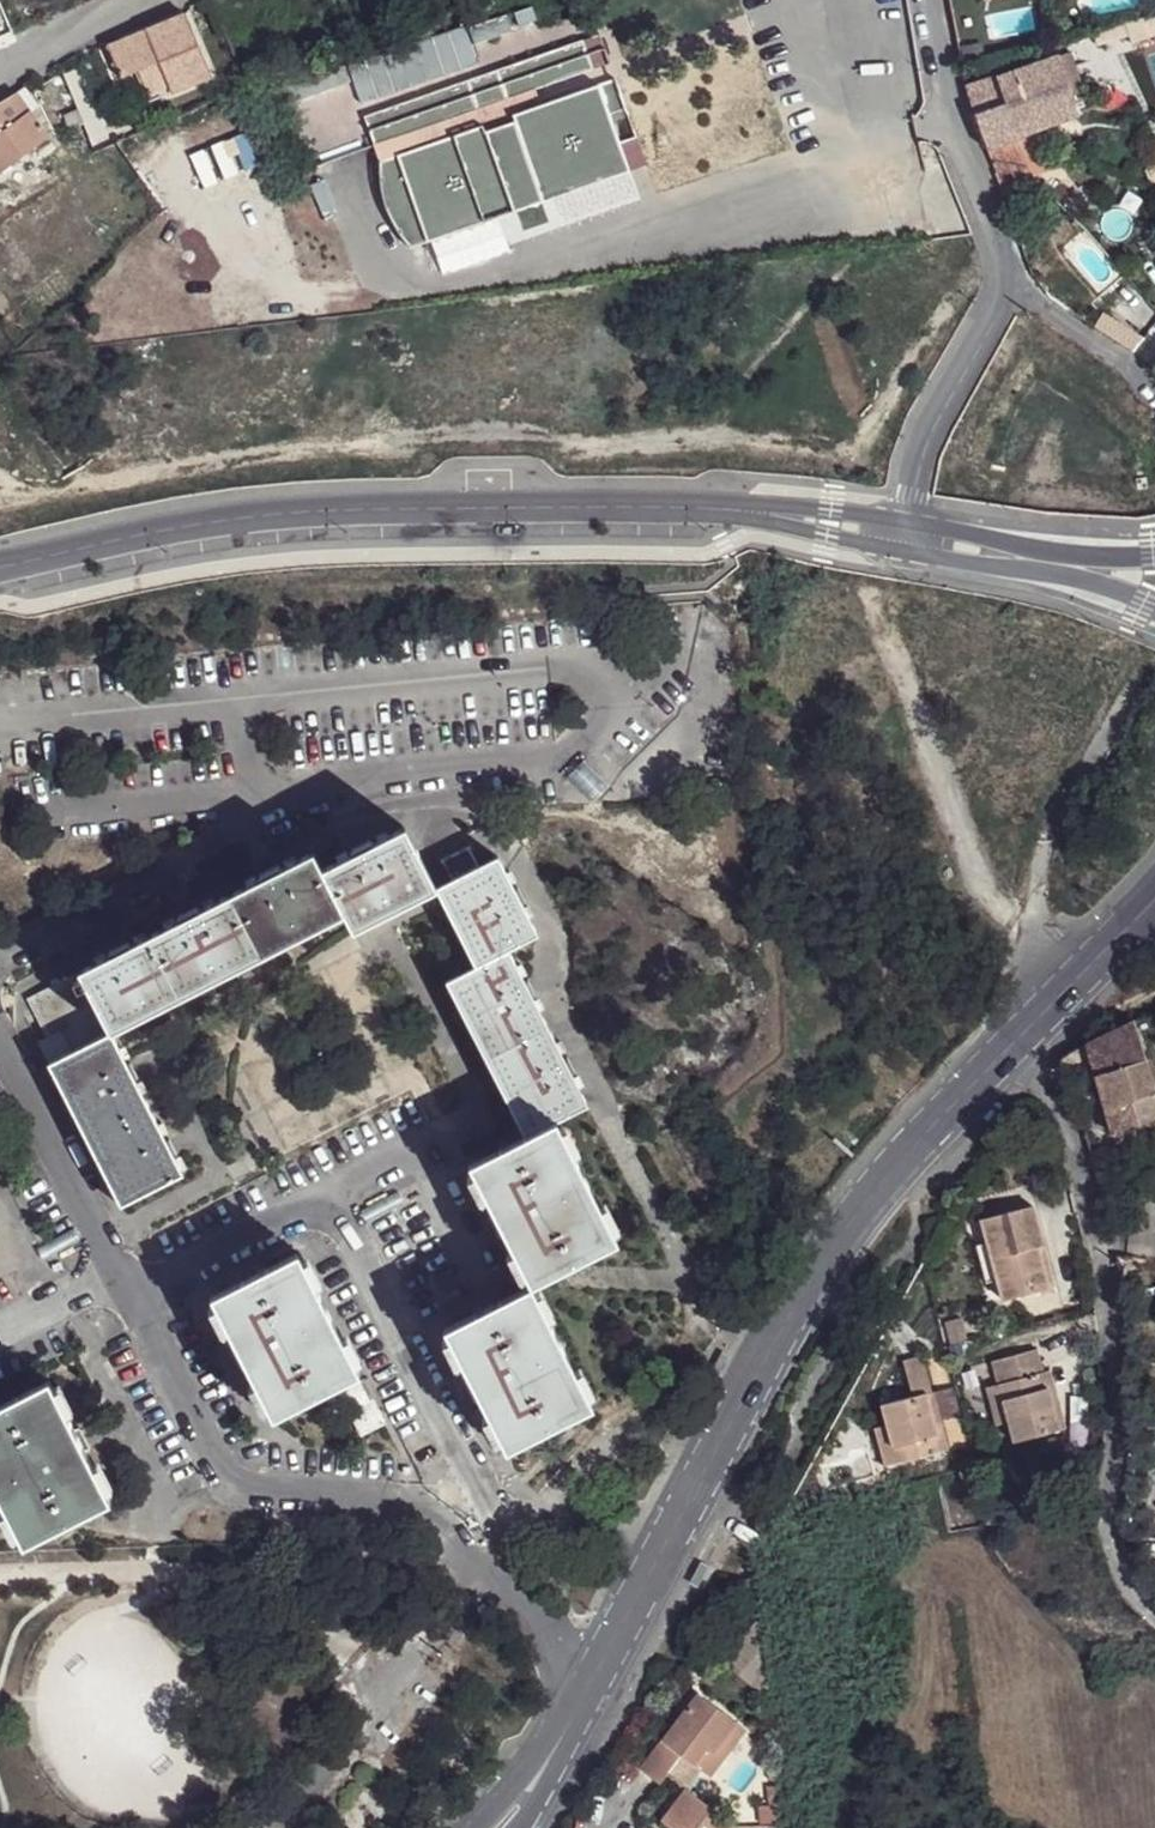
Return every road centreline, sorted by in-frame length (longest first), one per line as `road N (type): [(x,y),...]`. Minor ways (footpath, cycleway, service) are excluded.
road 1 (residential): [(906,537),(753,512),(349,510),(127,536),(0,569)]
road 2 (tertiary): [(595,1681),(775,1336),(905,1157),(1006,1049)]
road 3 (unclassified): [(1006,1049),(1079,1139),(1120,1370),(1115,1549),(1124,1577),(1154,1618)]
road 4 (residential): [(464,1472),(329,1195),(132,1296)]
road 5 (residential): [(132,1296),(210,1452),(239,1483),(442,1507)]
road 6 (residential): [(269,1827),(361,1743),(499,1568)]
road 7 (unclassified): [(1006,281),(947,116),(930,0)]
road 8 (residential): [(0,1037),(132,1296)]
road 9 (unclassified): [(906,537),(923,450),(1006,281)]
road 10 (tertiary): [(1006,1049),(1154,895)]
road 11 (unclassified): [(1006,281),(1138,374)]
road 12 (residential): [(499,1568),(595,1681)]
road 13 (residential): [(1050,563),(906,537)]
road 14 (tertiary): [(568,1728),(468,1827)]

